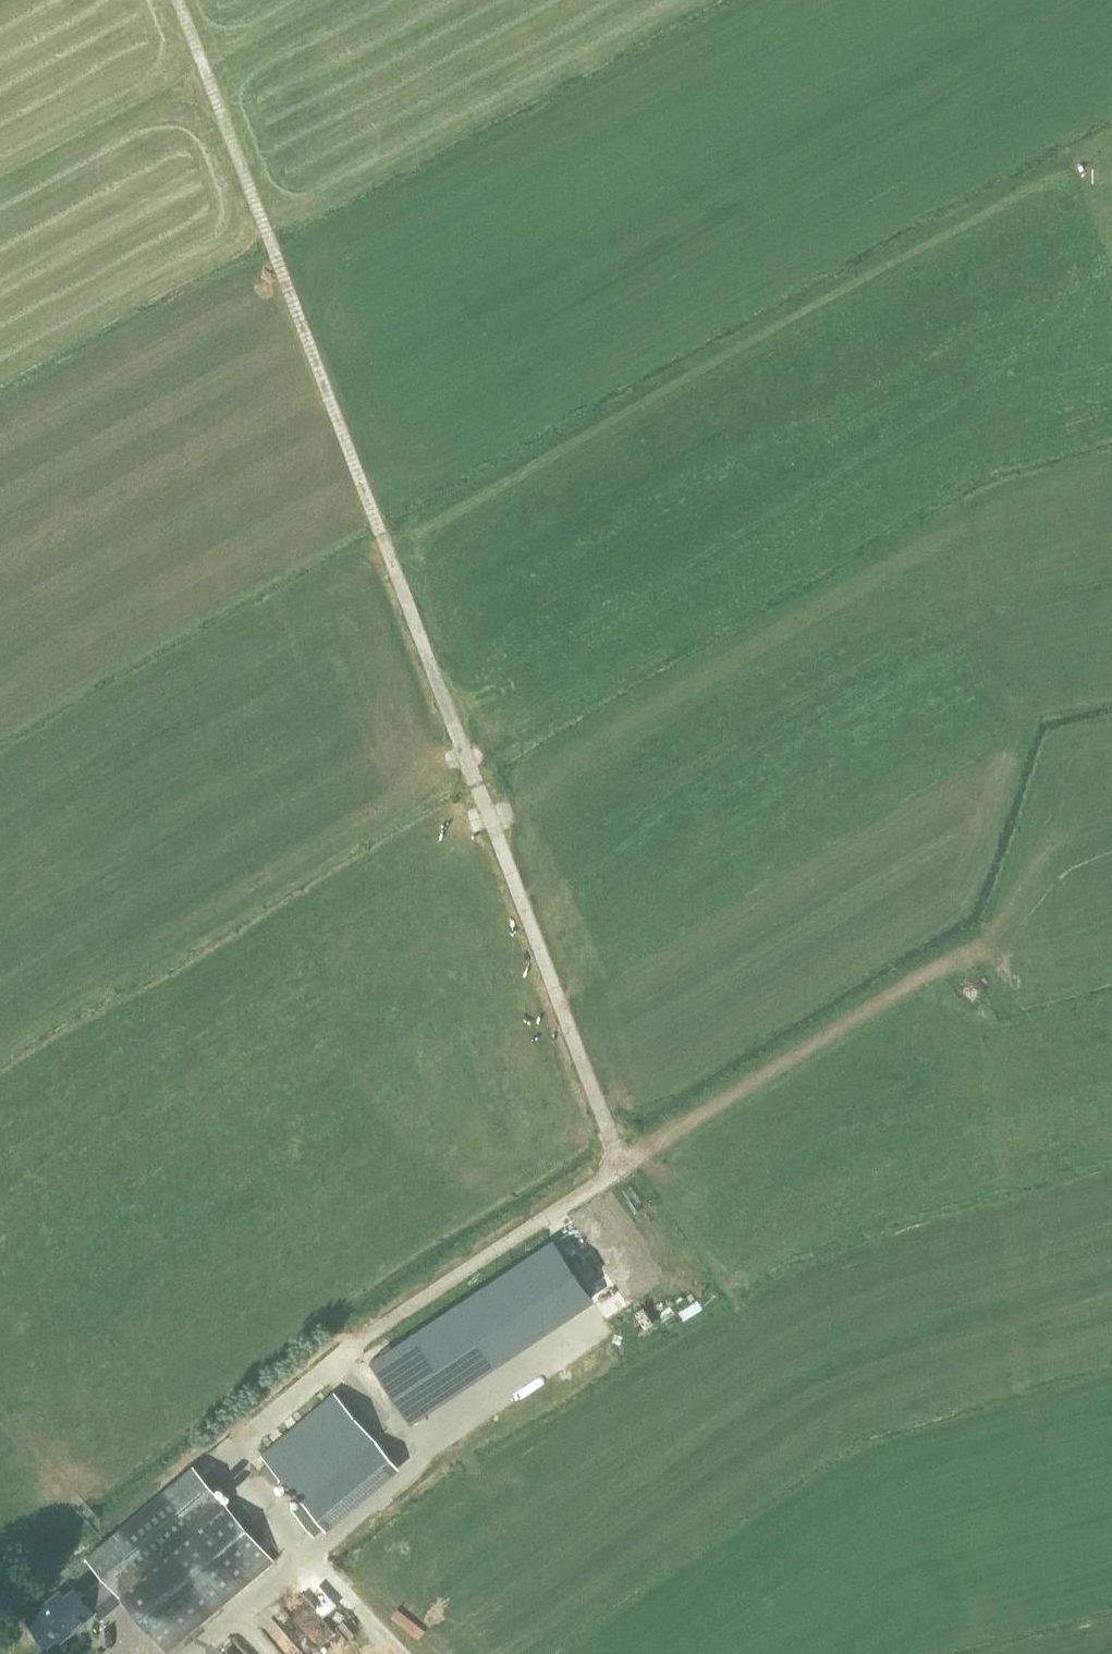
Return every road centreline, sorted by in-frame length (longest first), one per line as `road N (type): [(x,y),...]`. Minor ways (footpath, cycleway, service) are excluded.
road 1 (track): [(189,1653),(303,1563),(224,1461),(321,1372),(617,1171),(610,1127),(176,0)]

